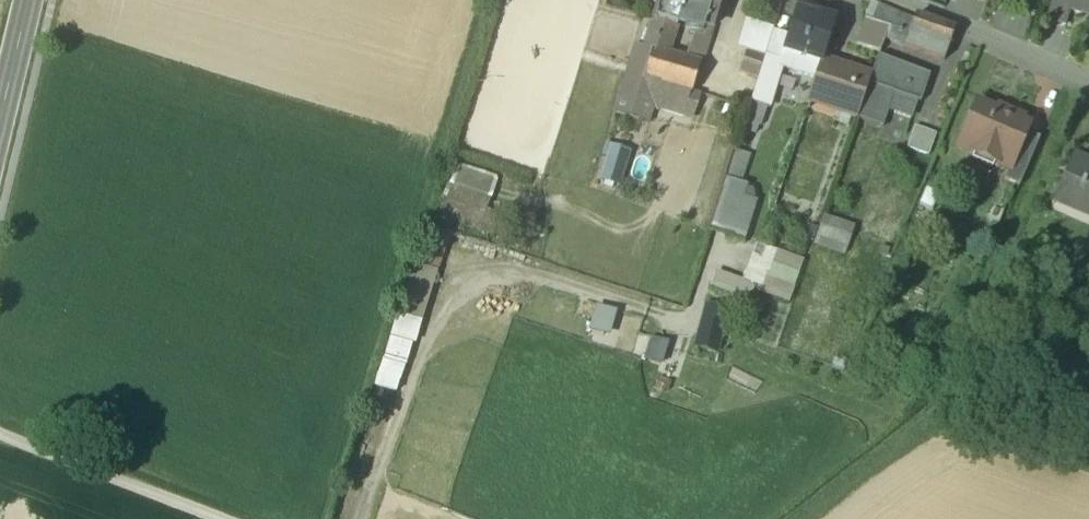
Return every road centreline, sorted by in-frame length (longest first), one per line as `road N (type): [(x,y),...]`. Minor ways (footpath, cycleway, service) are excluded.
road 1 (track): [(375,518),(433,316),(455,293),(519,280),(690,331),(714,251)]
road 2 (track): [(209,518),(0,437)]
road 3 (unclassified): [(900,0),(1088,81)]
road 4 (secondary): [(0,123),(29,0)]

